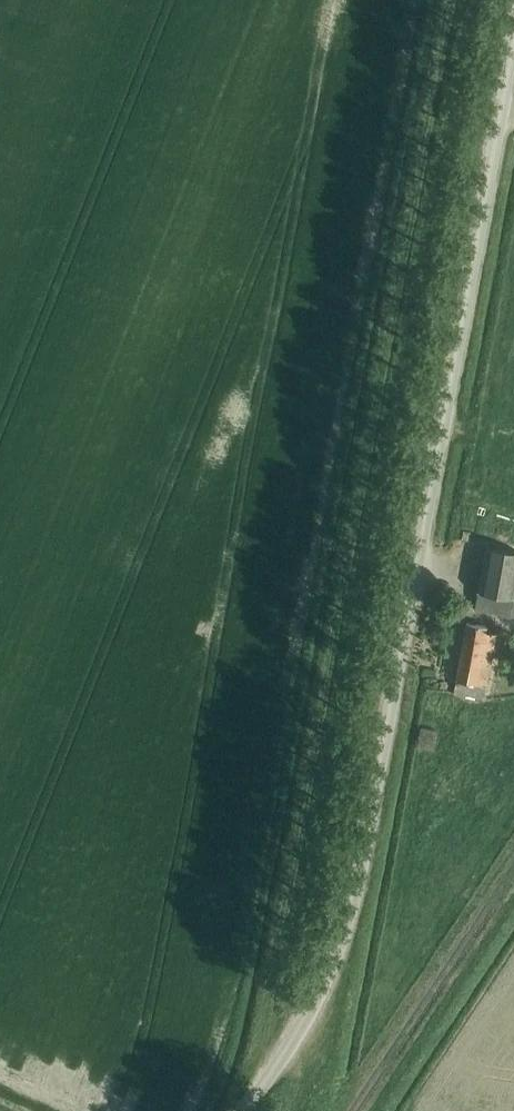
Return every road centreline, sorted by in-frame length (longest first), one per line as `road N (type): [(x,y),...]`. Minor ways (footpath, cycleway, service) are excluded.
road 1 (unclassified): [(228,1110),(330,960),(359,870),(513,39)]
road 2 (track): [(278,1043),(272,982),(450,0)]

